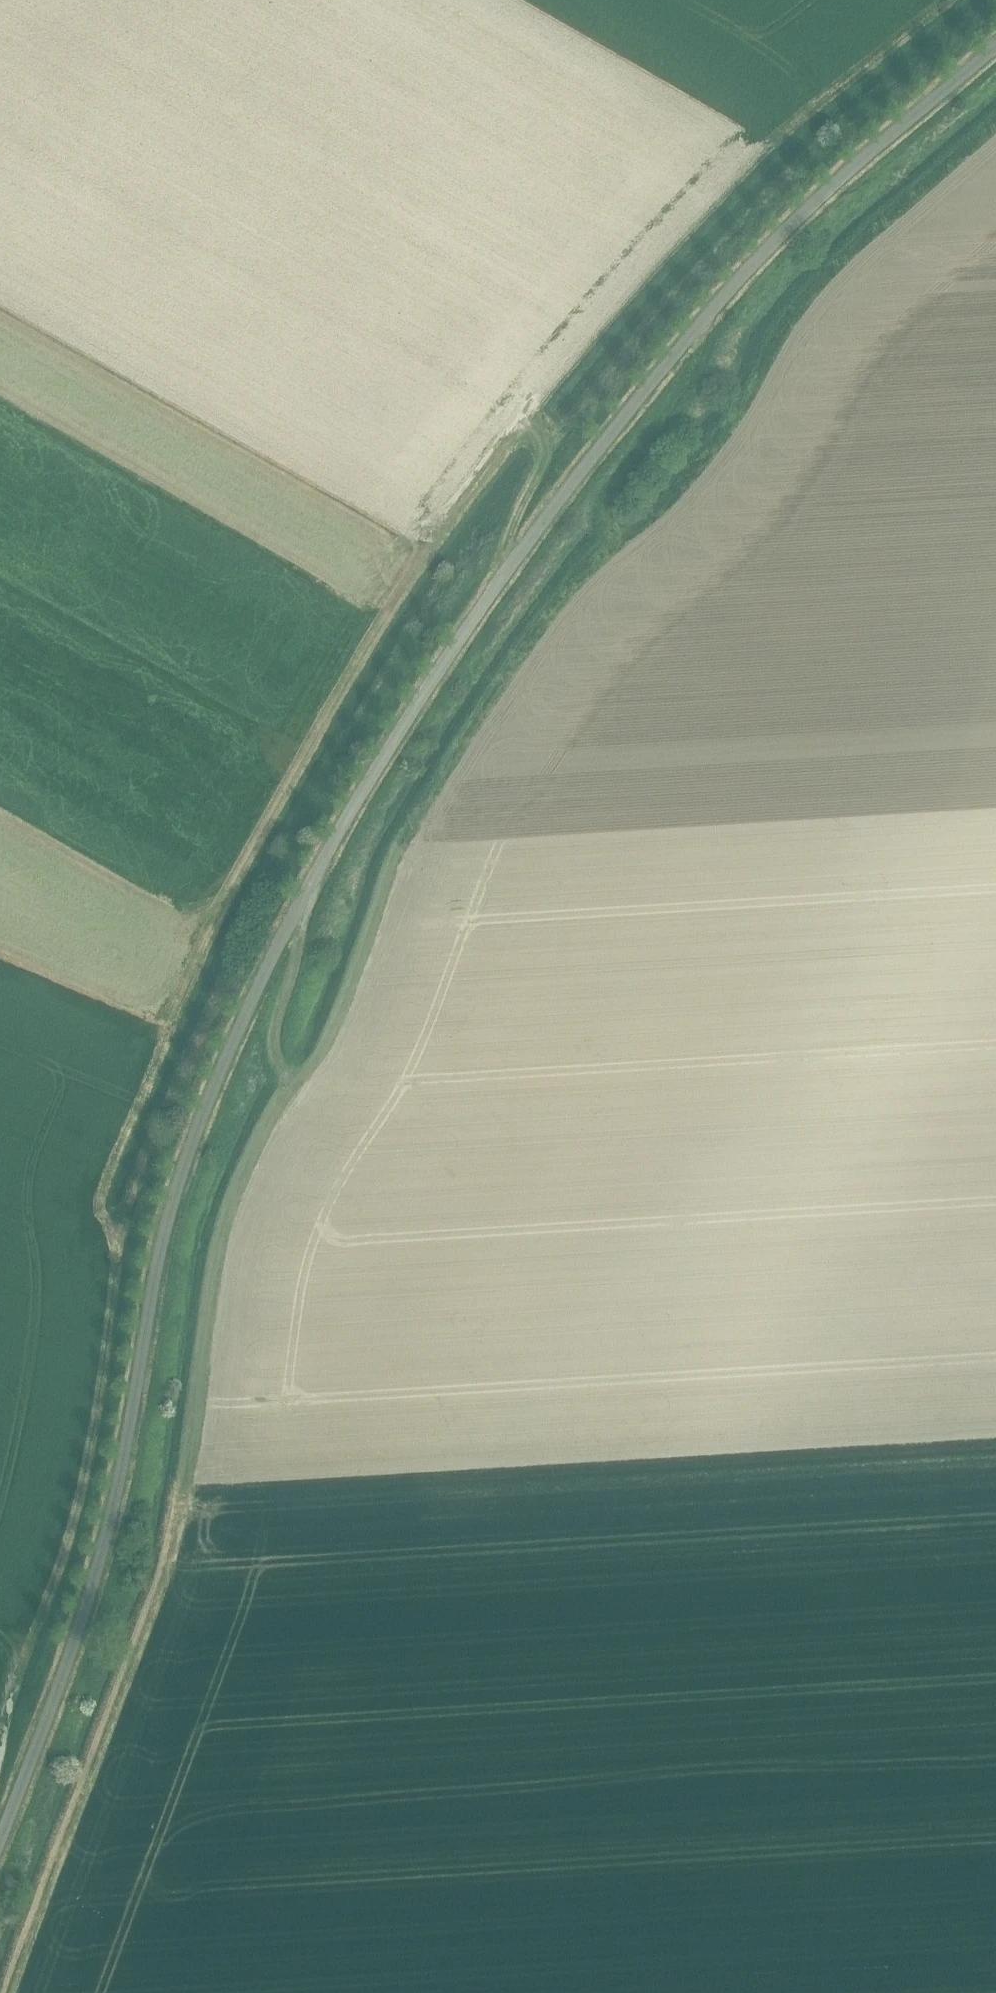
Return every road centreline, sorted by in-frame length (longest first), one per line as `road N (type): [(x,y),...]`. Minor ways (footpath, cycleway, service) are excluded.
road 1 (unclassified): [(0,1829),(92,1604),(119,1503),(123,1427),(150,1285),(192,1134),(270,962),(507,557),(728,289),(995,55)]

